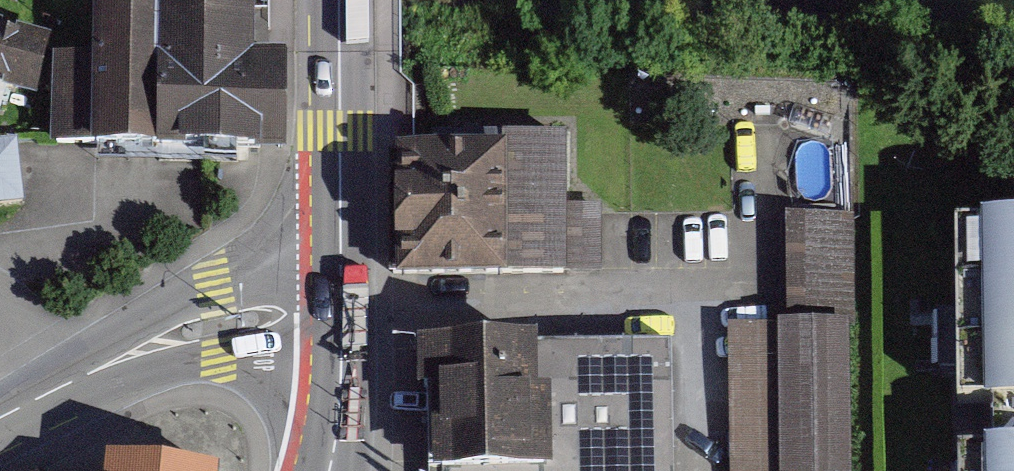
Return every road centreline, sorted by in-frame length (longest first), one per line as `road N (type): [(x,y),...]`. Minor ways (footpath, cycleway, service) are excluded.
road 1 (secondary): [(342,312),(339,0)]
road 2 (tertiary): [(47,394),(220,325),(342,312)]
road 3 (secondary): [(329,470),(342,312)]

